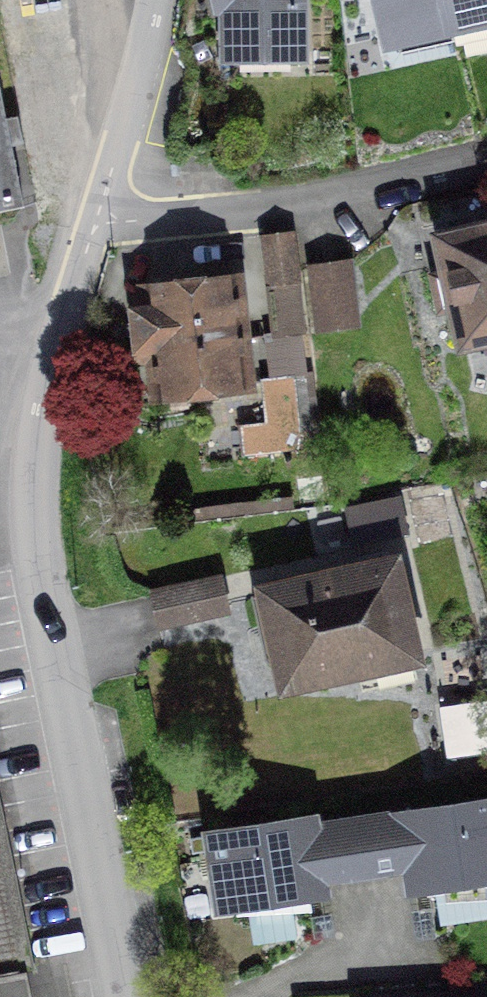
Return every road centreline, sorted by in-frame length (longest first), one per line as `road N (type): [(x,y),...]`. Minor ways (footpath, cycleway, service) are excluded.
road 1 (residential): [(87,216),(35,500),(49,651),(68,729)]
road 2 (residential): [(87,216),(189,220),(486,161)]
road 3 (residential): [(123,996),(68,729)]
road 4 (residential): [(135,0),(87,216)]

